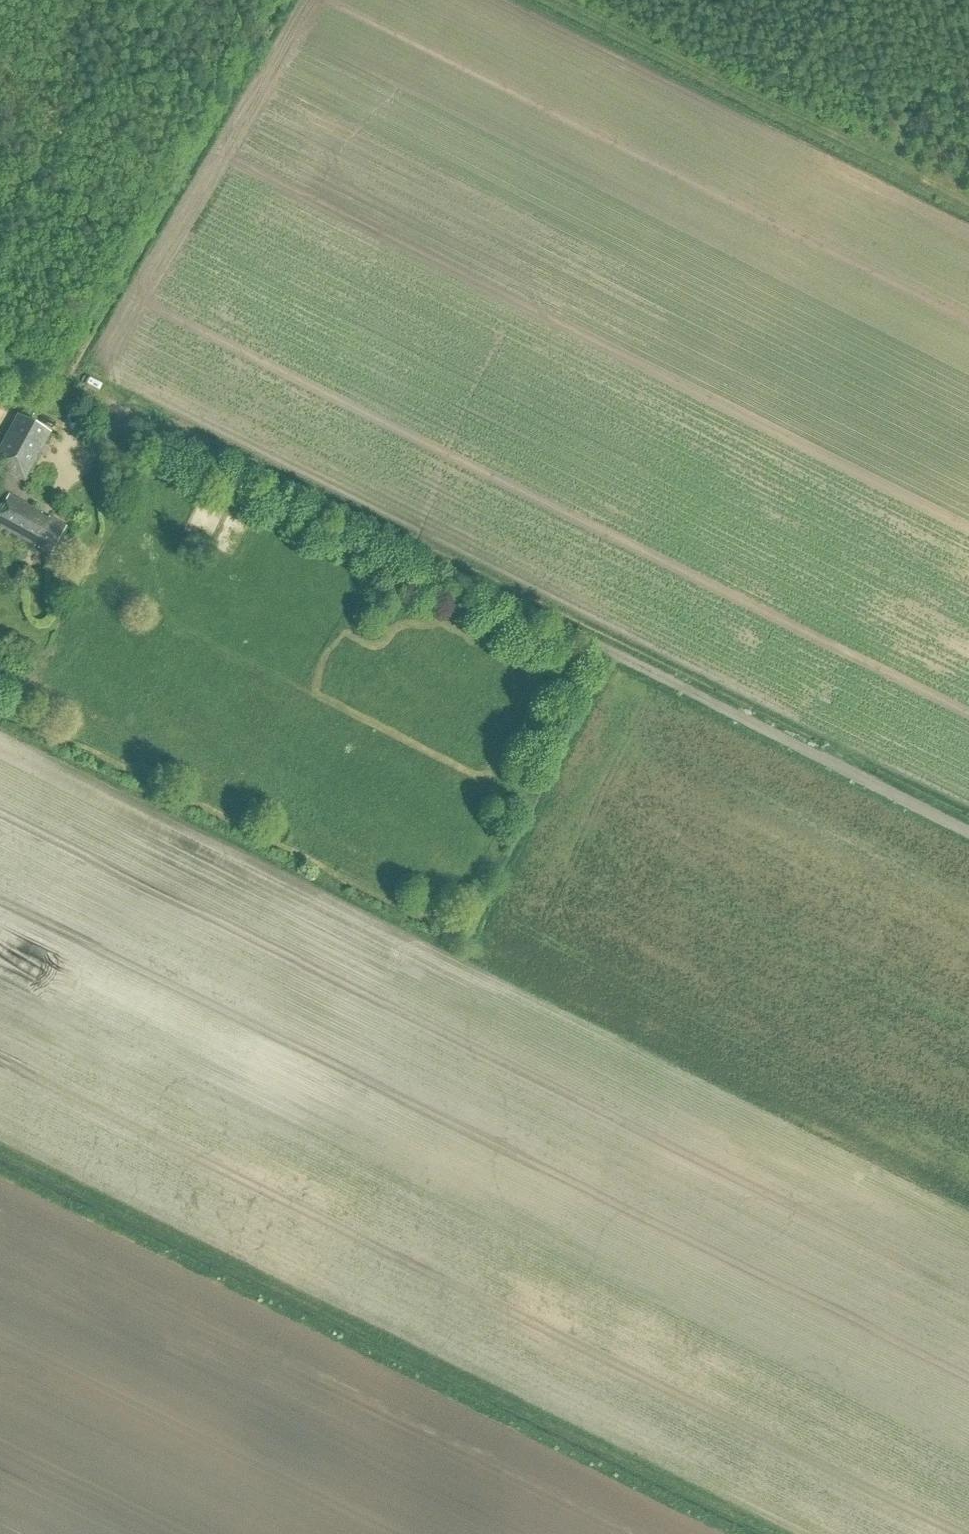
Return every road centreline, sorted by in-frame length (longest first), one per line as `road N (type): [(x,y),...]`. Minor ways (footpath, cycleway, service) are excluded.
road 1 (track): [(0,346),(968,831)]

